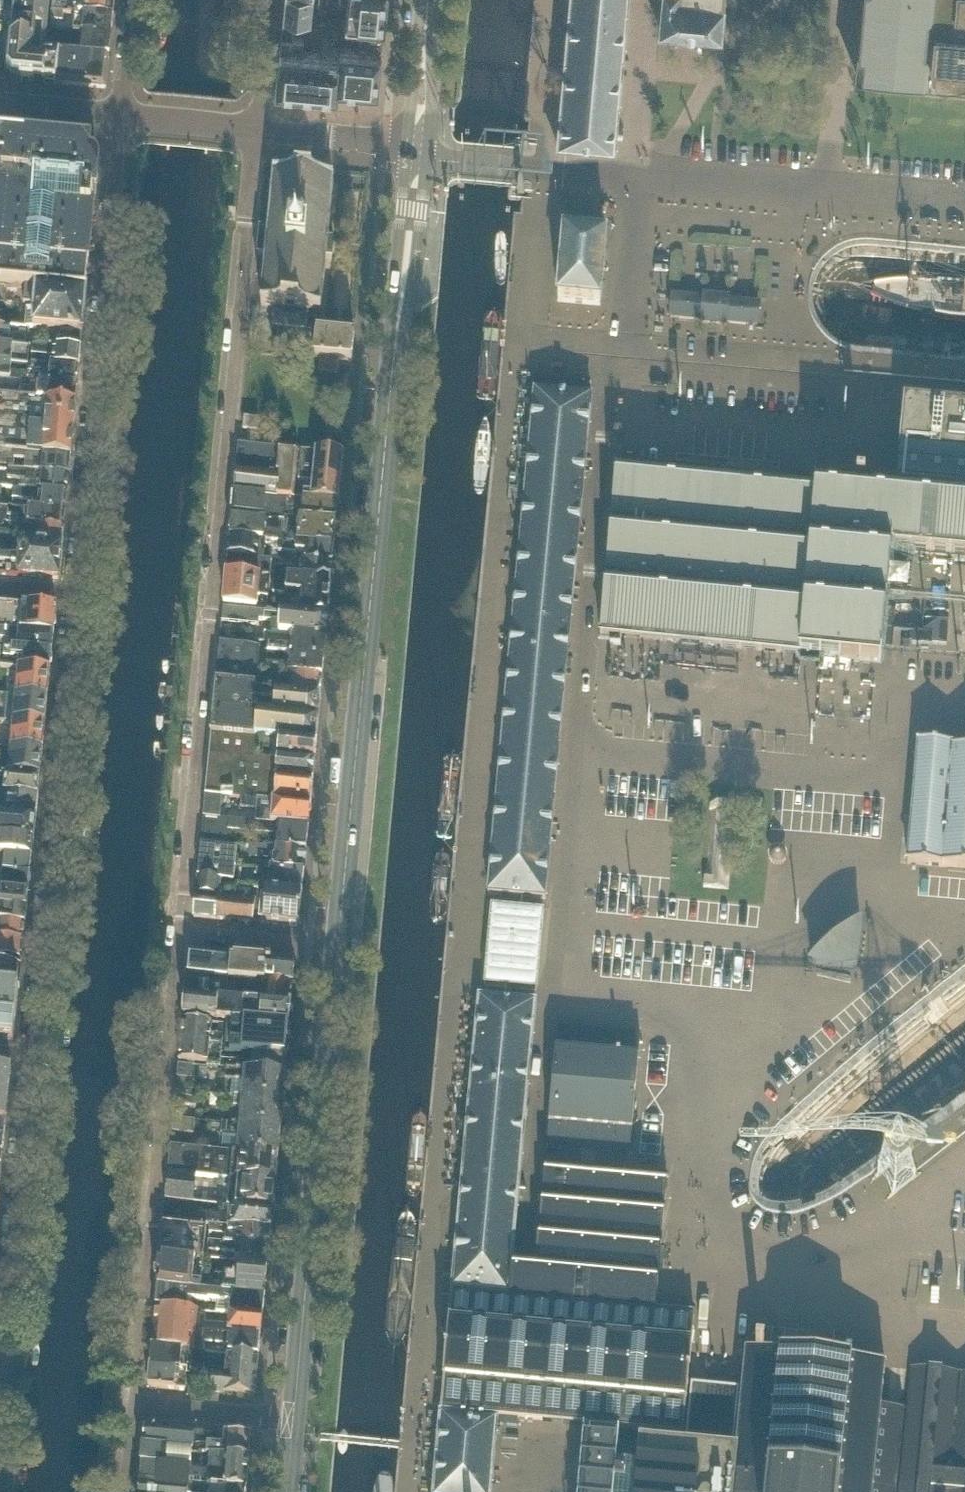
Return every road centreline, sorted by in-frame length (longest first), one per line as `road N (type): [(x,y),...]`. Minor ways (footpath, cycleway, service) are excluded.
road 1 (unclassified): [(525,346),(413,1491)]
road 2 (primary): [(295,1419),(393,384)]
road 3 (residential): [(260,129),(180,935)]
road 4 (residential): [(80,593),(122,117)]
road 5 (residential): [(180,935),(133,1406)]
road 6 (unclassified): [(618,369),(575,839)]
road 7 (residential): [(33,1059),(80,593)]
road 8 (residential): [(0,1406),(33,1059)]
road 9 (unclassified): [(633,416),(856,435),(859,389)]
road 10 (primary): [(409,143),(387,368),(393,384)]
road 11 (primary): [(393,384),(417,274),(428,159)]
road 12 (unclassified): [(833,197),(635,179)]
road 13 (unclassified): [(833,197),(849,0)]
road 14 (unclassified): [(898,779),(887,962)]
road 15 (unclassified): [(635,179),(651,0)]
road 16 (unclassified): [(635,179),(619,354)]
road 17 (unclassified): [(557,0),(541,170)]
road 18 (unclassified): [(561,994),(549,1017),(536,1156)]
road 19 (unclassified): [(700,1006),(685,1170)]
road 20 (residential): [(295,1419),(133,1406)]
road 21 (primary): [(428,159),(436,28),(429,7)]
road 22 (unclassified): [(536,1156),(685,1170)]
road 23 (residential): [(409,143),(260,129)]
road 24 (unclassified): [(561,994),(700,1006)]
road 25 (primary): [(429,7),(418,27),(409,143)]
road 26 (residential): [(260,129),(122,117)]
road 27 (unclassified): [(538,209),(525,346)]
road 28 (unclassified): [(728,1233),(790,1256),(858,1239)]
road 29 (unclassified): [(887,962),(824,1016),(773,1012)]
road 30 (unclassified): [(964,209),(833,197)]
road 31 (unclassified): [(858,1239),(901,1218),(964,1165)]
road 32 (residential): [(260,129),(272,0)]
road 33 (unclassified): [(728,1233),(718,1359)]
road 34 (residential): [(122,117),(0,108)]

